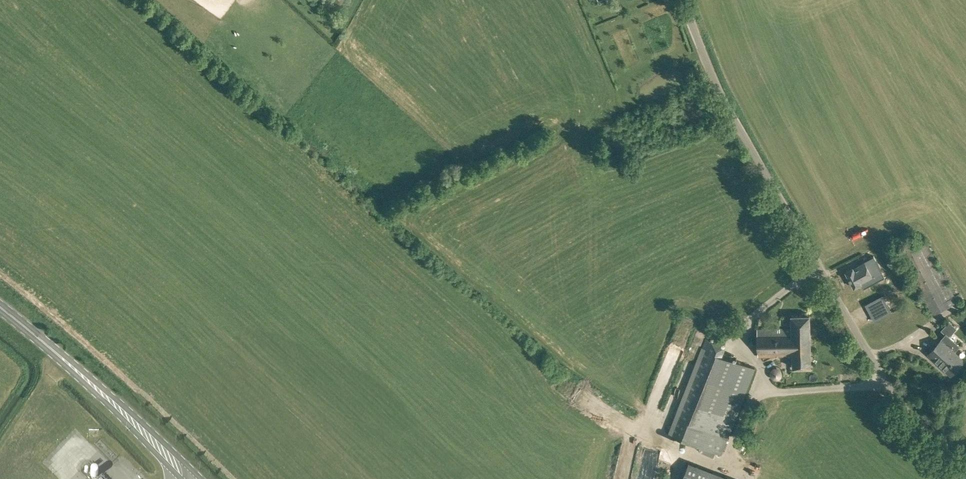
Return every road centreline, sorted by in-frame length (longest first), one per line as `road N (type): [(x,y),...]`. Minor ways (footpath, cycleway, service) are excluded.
road 1 (unclassified): [(965,457),(914,418),(868,353),(728,107),(683,0)]
road 2 (primary): [(190,478),(0,308)]

